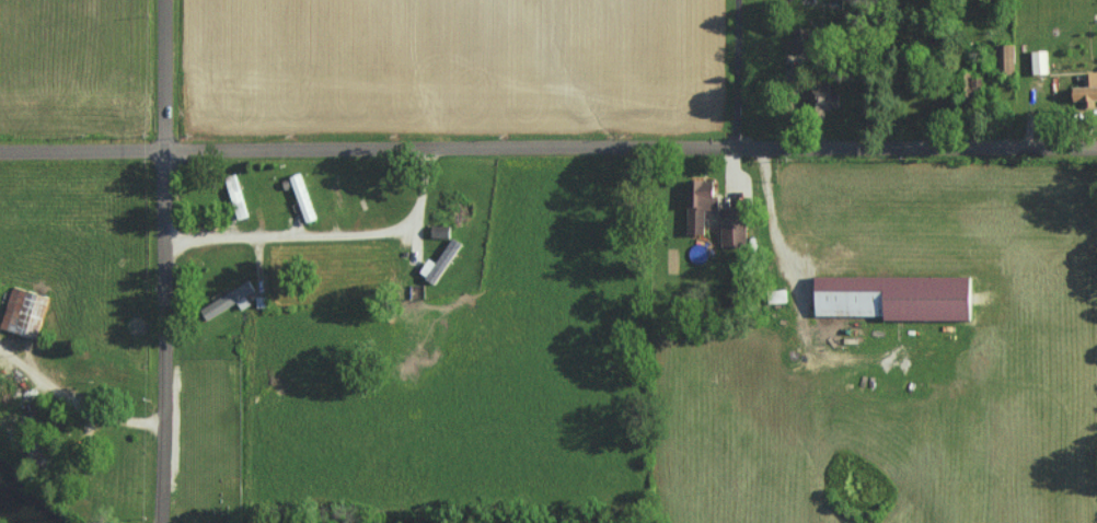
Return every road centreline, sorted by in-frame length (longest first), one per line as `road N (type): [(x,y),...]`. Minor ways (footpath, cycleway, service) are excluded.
road 1 (residential): [(0,145),(1096,133)]
road 2 (residential): [(166,522),(163,0)]
road 3 (residential): [(734,0),(736,136)]

